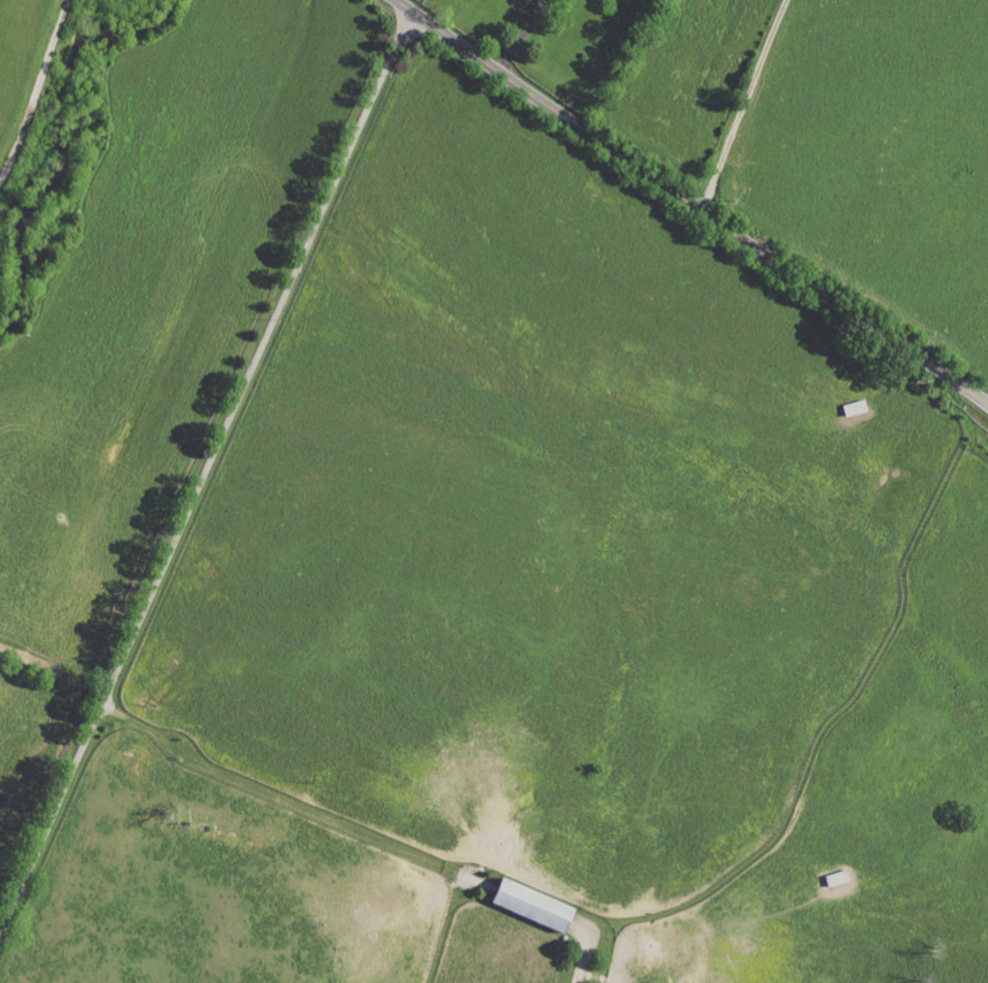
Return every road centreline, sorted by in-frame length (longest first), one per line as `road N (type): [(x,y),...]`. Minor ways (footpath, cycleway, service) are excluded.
road 1 (secondary): [(394,0),(987,405)]

